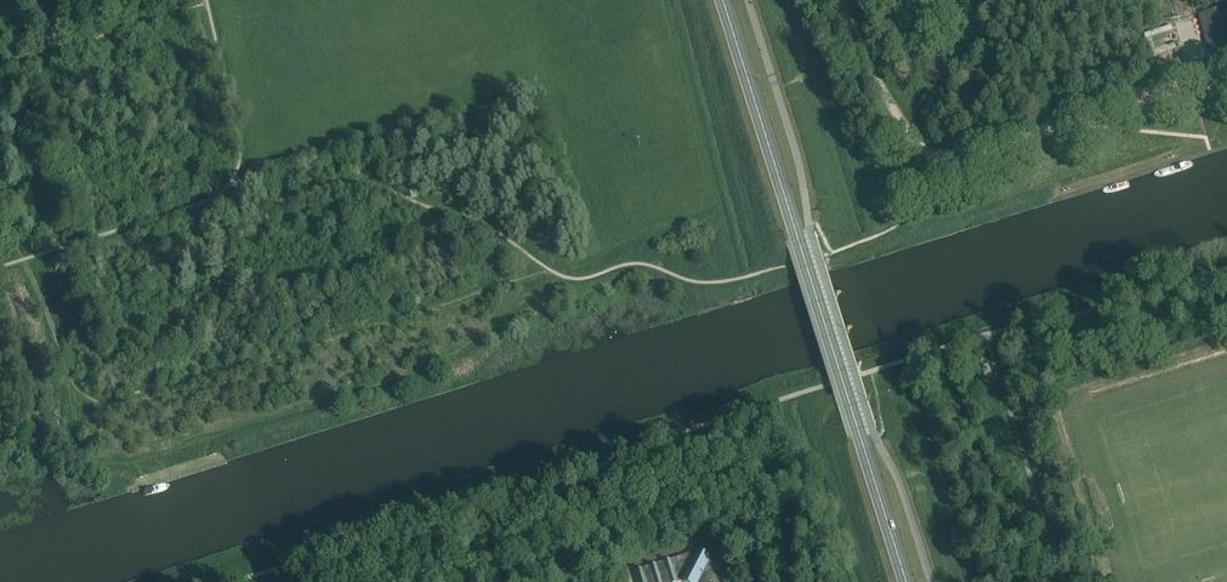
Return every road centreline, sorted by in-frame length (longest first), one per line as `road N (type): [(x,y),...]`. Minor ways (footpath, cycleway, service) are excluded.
road 1 (secondary): [(905,581),(723,0)]

